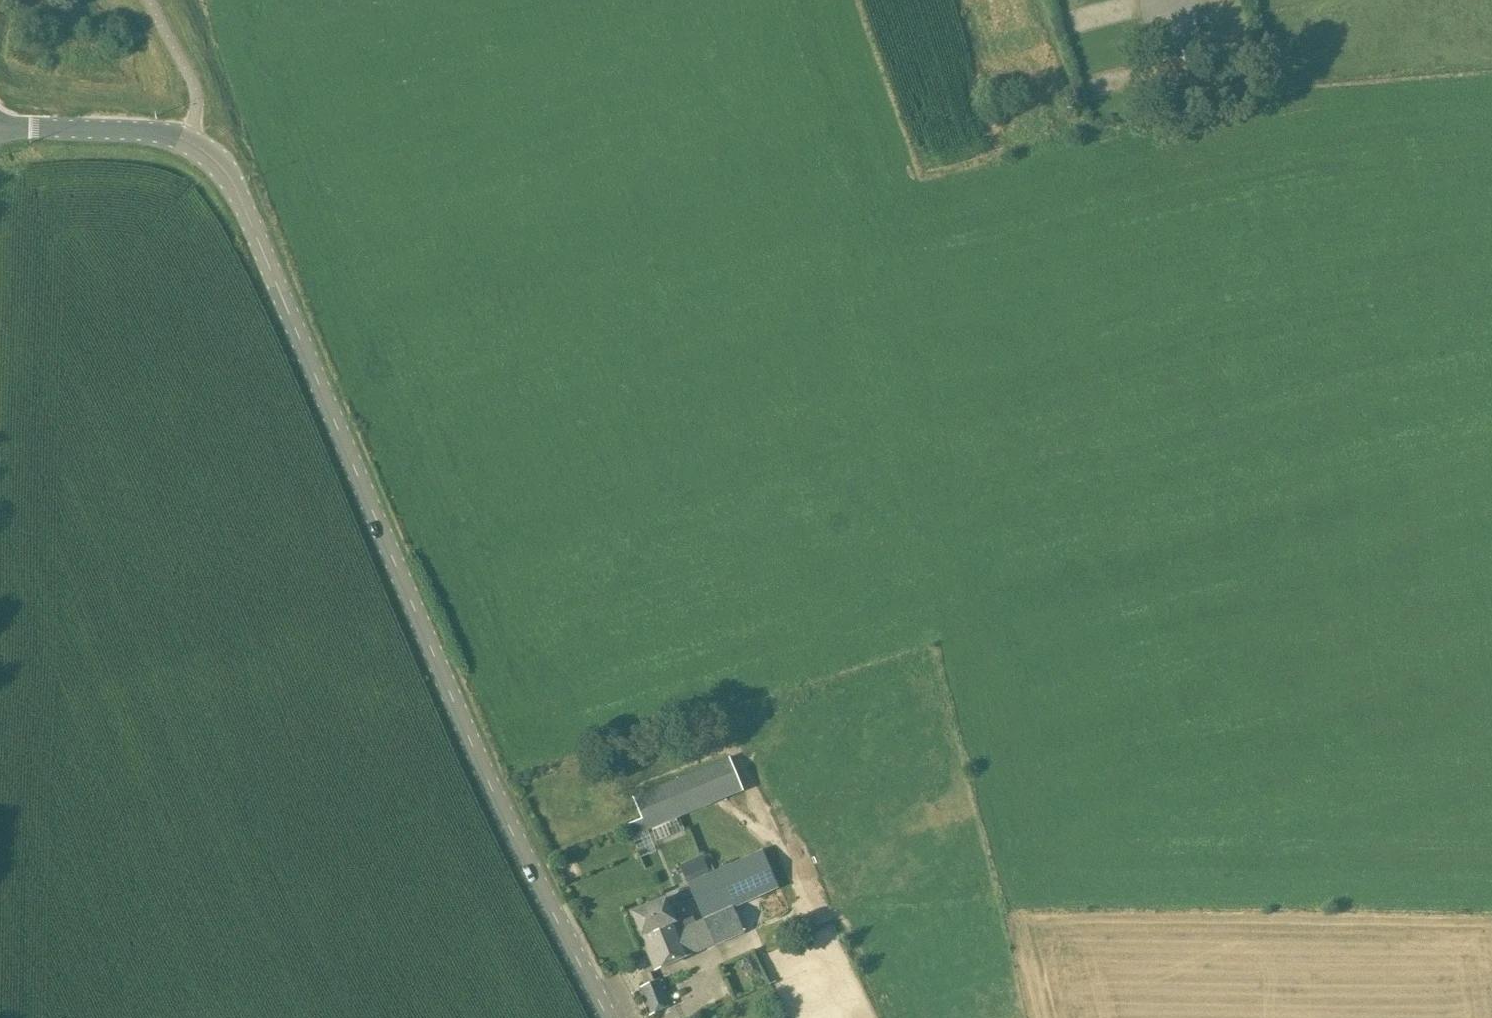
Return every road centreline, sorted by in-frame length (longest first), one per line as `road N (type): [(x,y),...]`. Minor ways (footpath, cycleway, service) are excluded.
road 1 (tertiary): [(612,1017),(491,779),(224,170),(208,152),(163,133),(0,131)]

